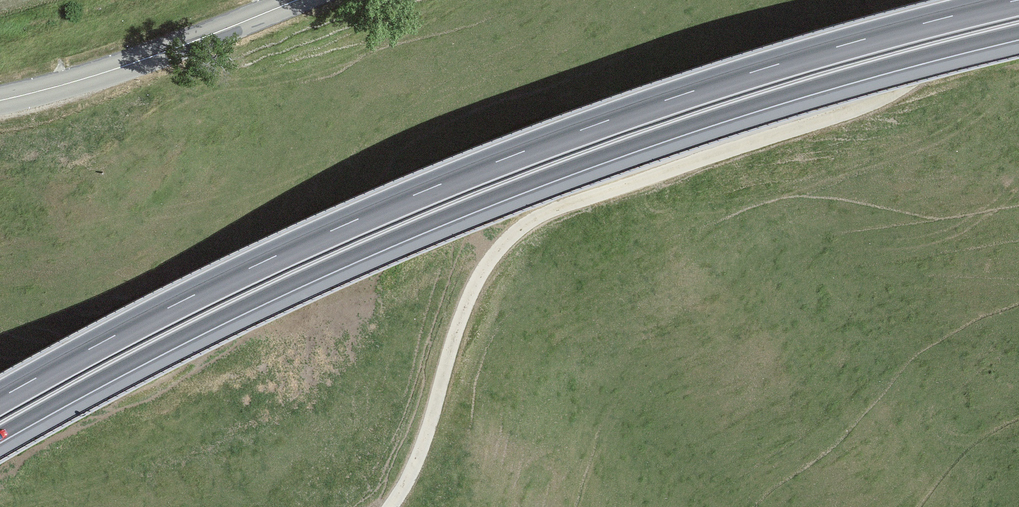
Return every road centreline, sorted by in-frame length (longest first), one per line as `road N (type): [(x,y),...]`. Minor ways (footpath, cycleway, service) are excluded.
road 1 (trunk): [(0,434),(277,289),(523,184),(775,97),(1018,32)]
road 2 (trunk): [(1018,0),(764,68),(511,156),(263,262),(0,398)]
road 3 (track): [(392,506),(420,454),(473,289),(522,228),(566,205),(869,105),(907,84),(994,0)]
road 4 (secondary): [(297,0),(132,64),(0,100)]

